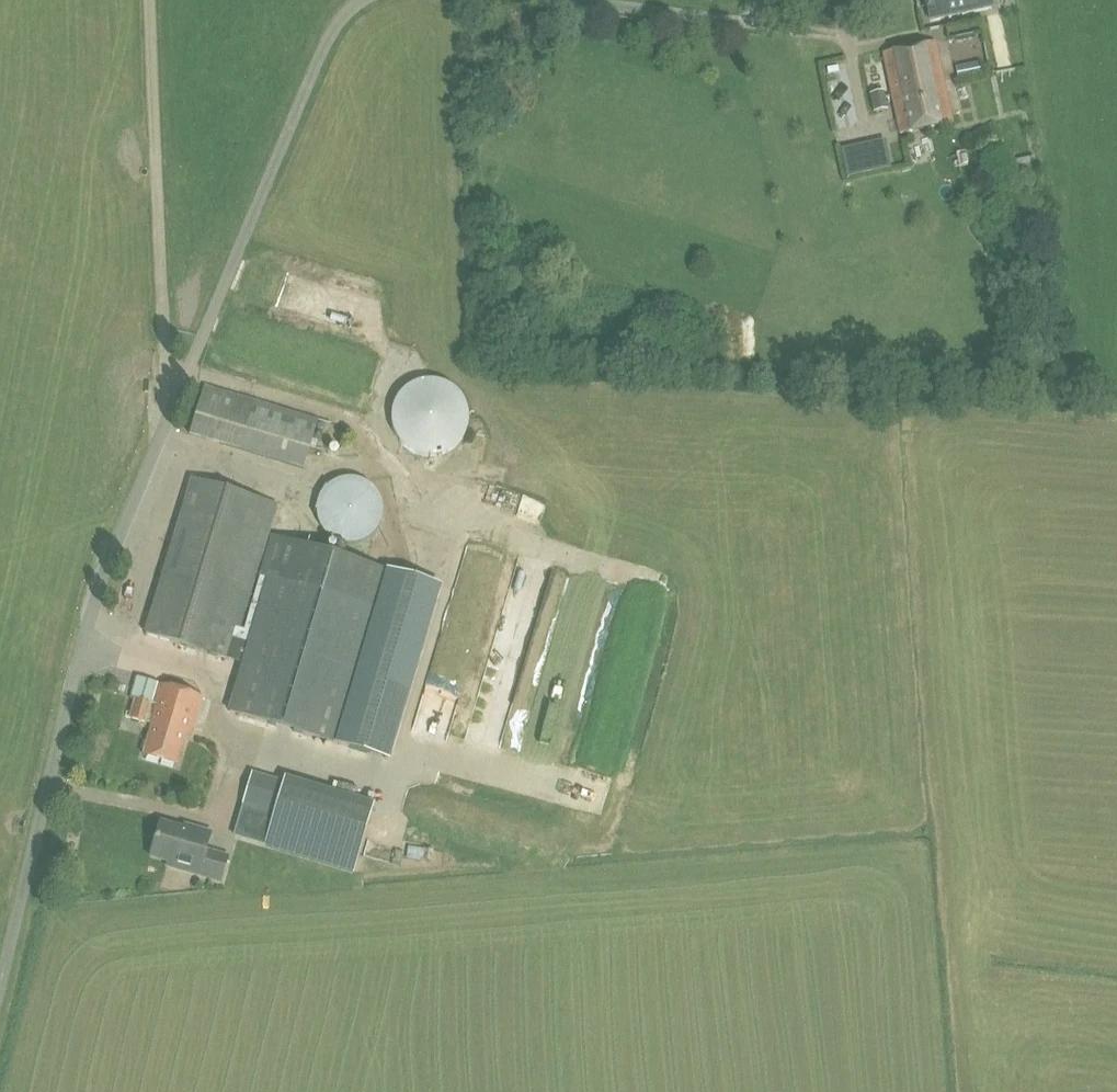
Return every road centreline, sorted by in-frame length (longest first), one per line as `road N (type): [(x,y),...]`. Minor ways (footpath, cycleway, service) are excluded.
road 1 (unclassified): [(0,978),(72,681),(117,542),(335,36),(376,0)]
road 2 (track): [(175,407),(152,0)]
road 3 (unclassified): [(540,0),(746,26)]

